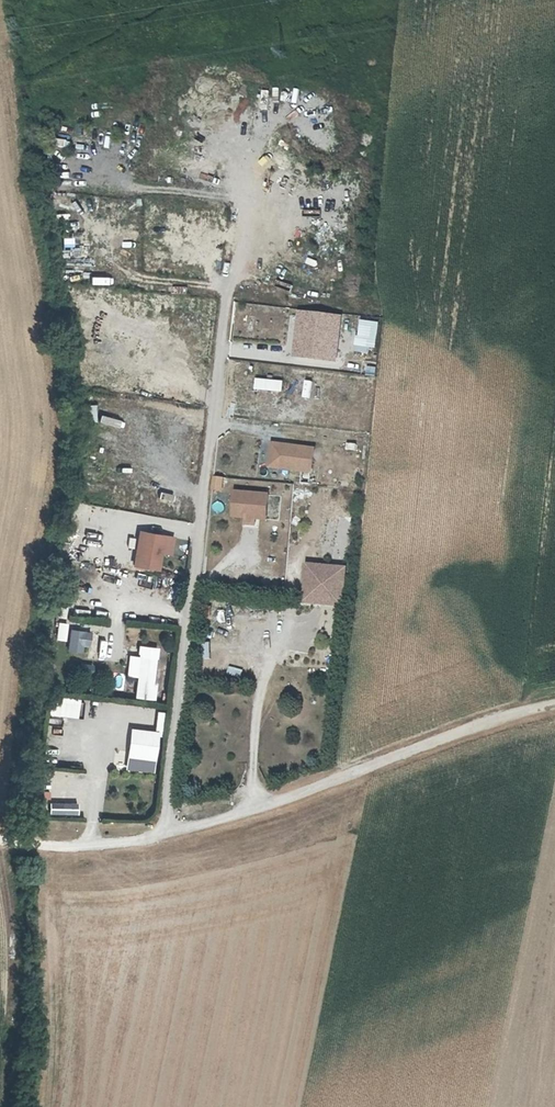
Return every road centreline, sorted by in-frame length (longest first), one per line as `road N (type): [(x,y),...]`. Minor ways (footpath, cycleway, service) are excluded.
road 1 (unclassified): [(0,840),(70,845),(159,836),(474,727),(554,707)]

